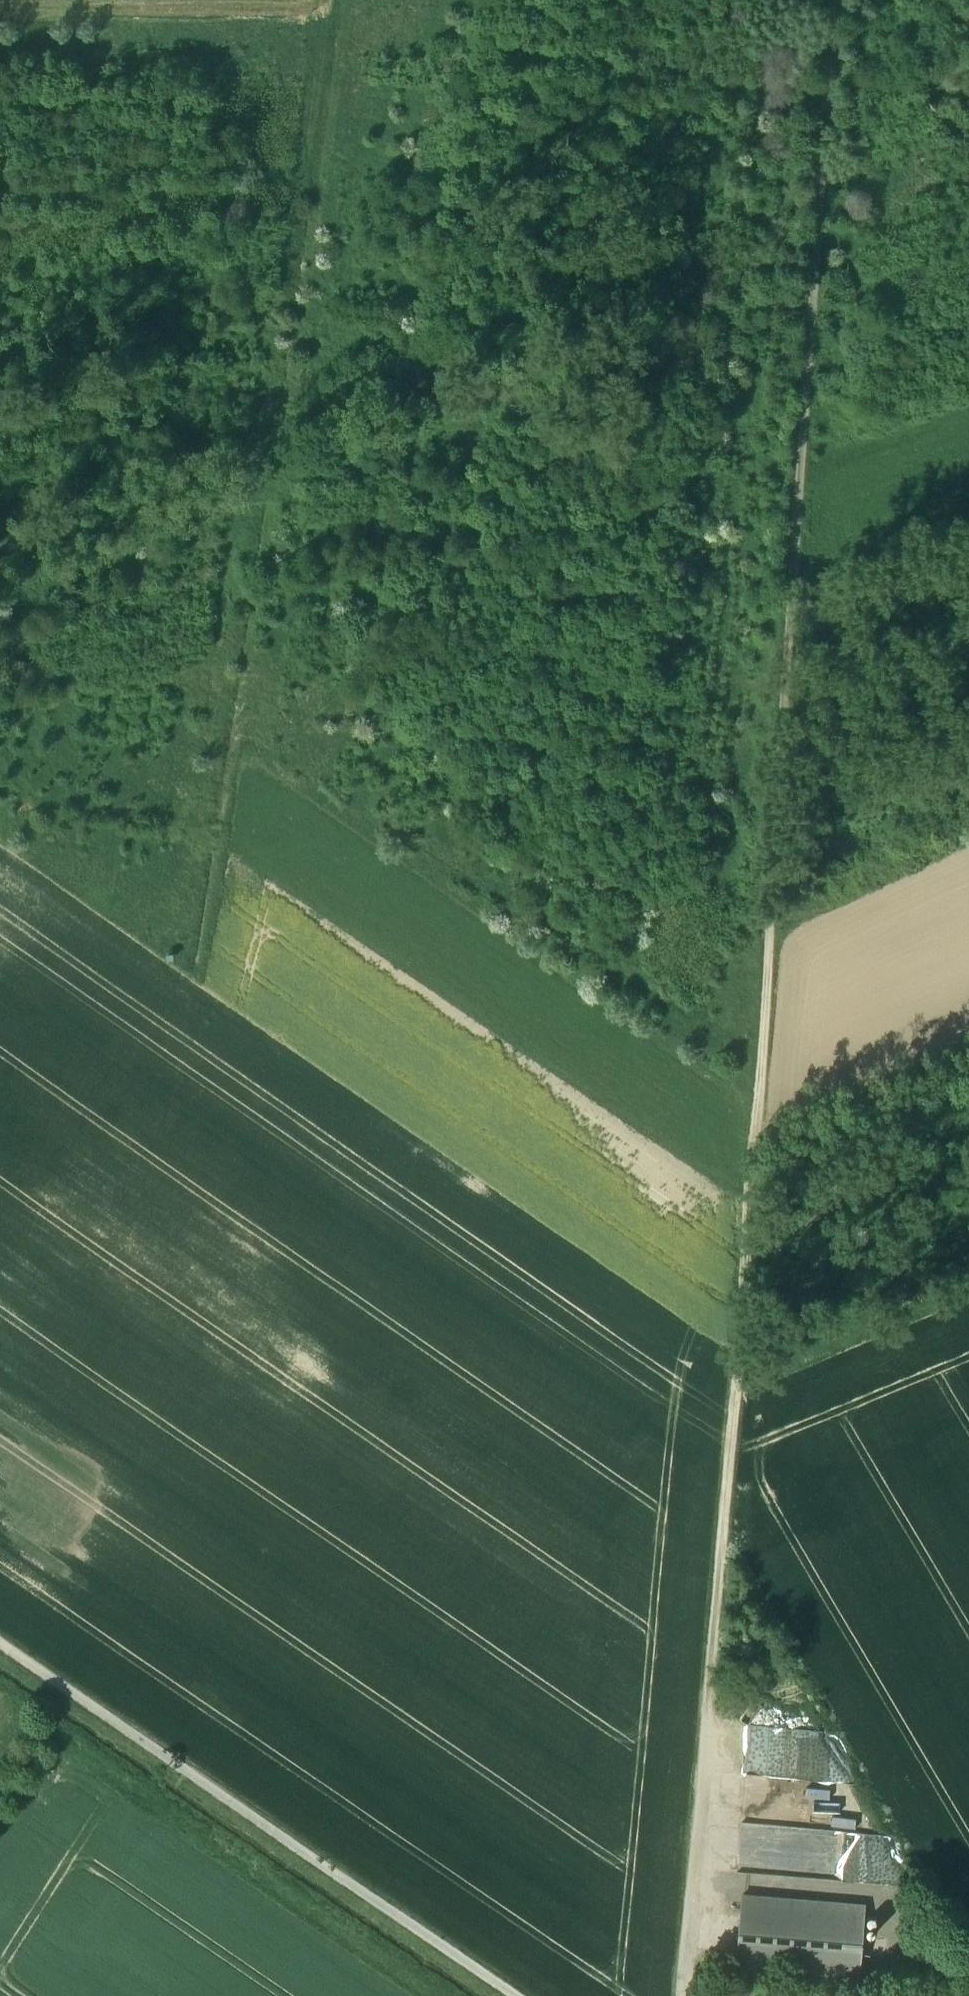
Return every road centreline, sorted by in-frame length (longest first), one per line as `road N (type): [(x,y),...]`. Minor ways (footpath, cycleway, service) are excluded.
road 1 (track): [(688,1995),(842,0)]
road 2 (track): [(521,1995),(0,1647)]

